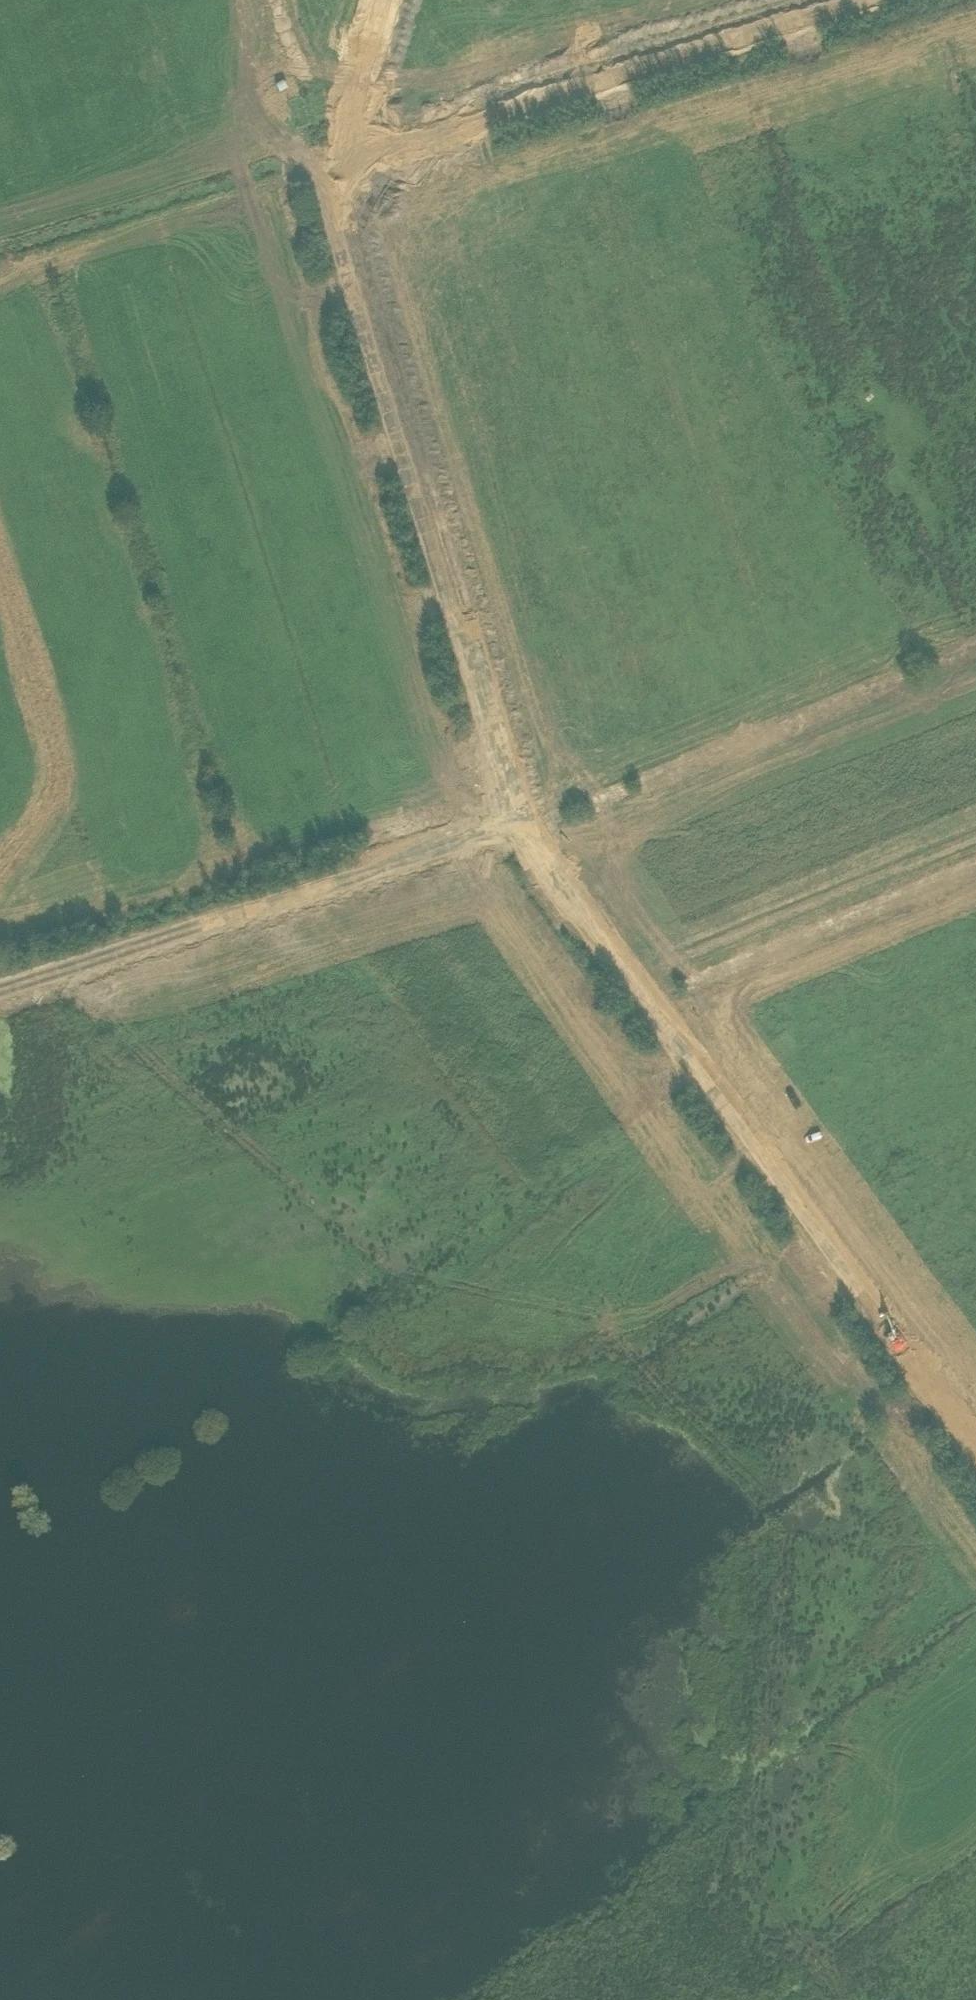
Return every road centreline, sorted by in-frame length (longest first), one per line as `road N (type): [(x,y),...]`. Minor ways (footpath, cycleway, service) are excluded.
road 1 (track): [(510,830),(319,195),(332,170),(881,0)]
road 2 (track): [(975,1469),(510,830)]
road 3 (track): [(510,830),(0,988)]

